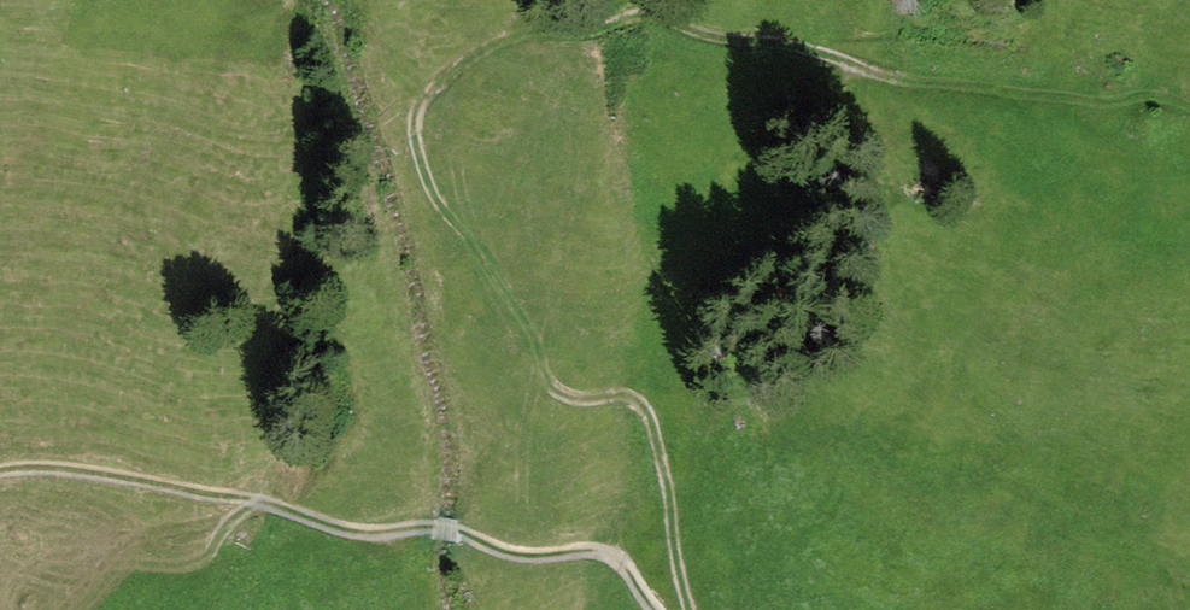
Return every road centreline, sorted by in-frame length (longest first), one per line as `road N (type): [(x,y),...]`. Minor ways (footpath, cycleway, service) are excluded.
road 1 (track): [(690,609),(657,441),(641,401),(560,394),(542,375),(524,323),(421,165),(412,123),(419,102),(517,30),(588,33),(632,13),(715,37),(794,45),(936,85),(1069,100),(1146,92),(1189,107)]
road 2 (track): [(661,609),(616,557),(525,554),(456,531),(337,527),(259,501),(18,469),(0,474)]

